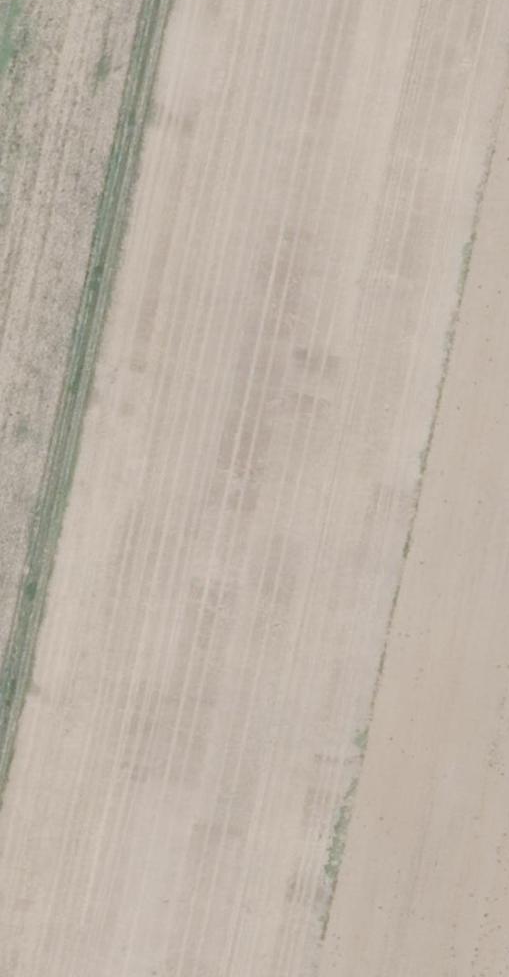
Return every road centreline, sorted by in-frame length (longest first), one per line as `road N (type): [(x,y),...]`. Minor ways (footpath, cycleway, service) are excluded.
road 1 (track): [(161,0),(0,730)]

